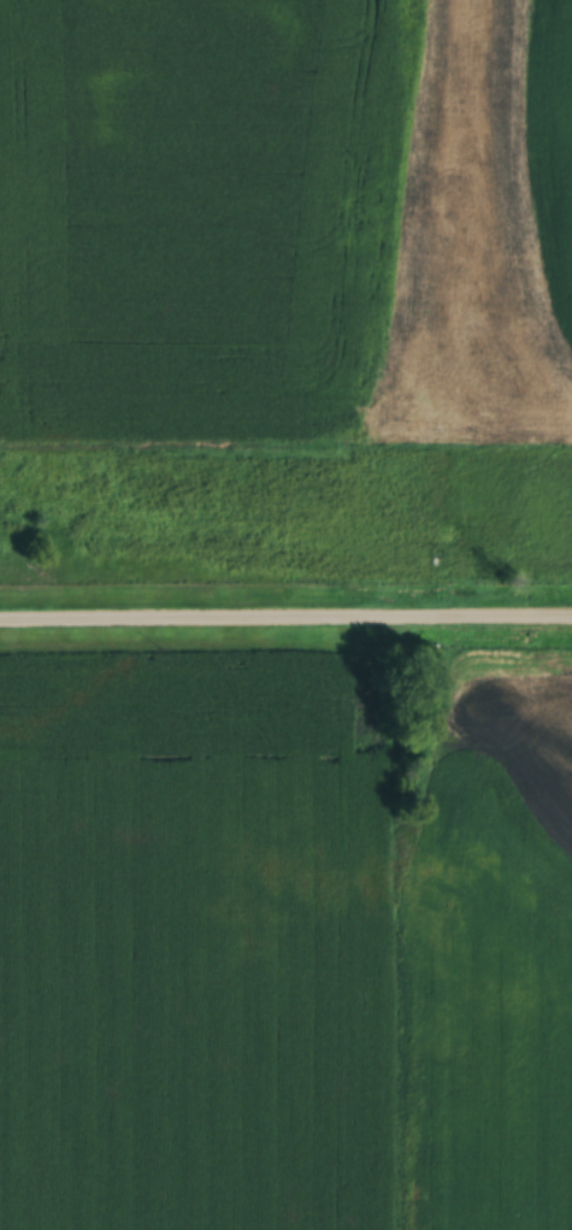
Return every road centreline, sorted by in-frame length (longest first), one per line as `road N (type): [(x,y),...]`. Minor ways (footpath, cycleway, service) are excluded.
road 1 (residential): [(0,621),(571,617)]

